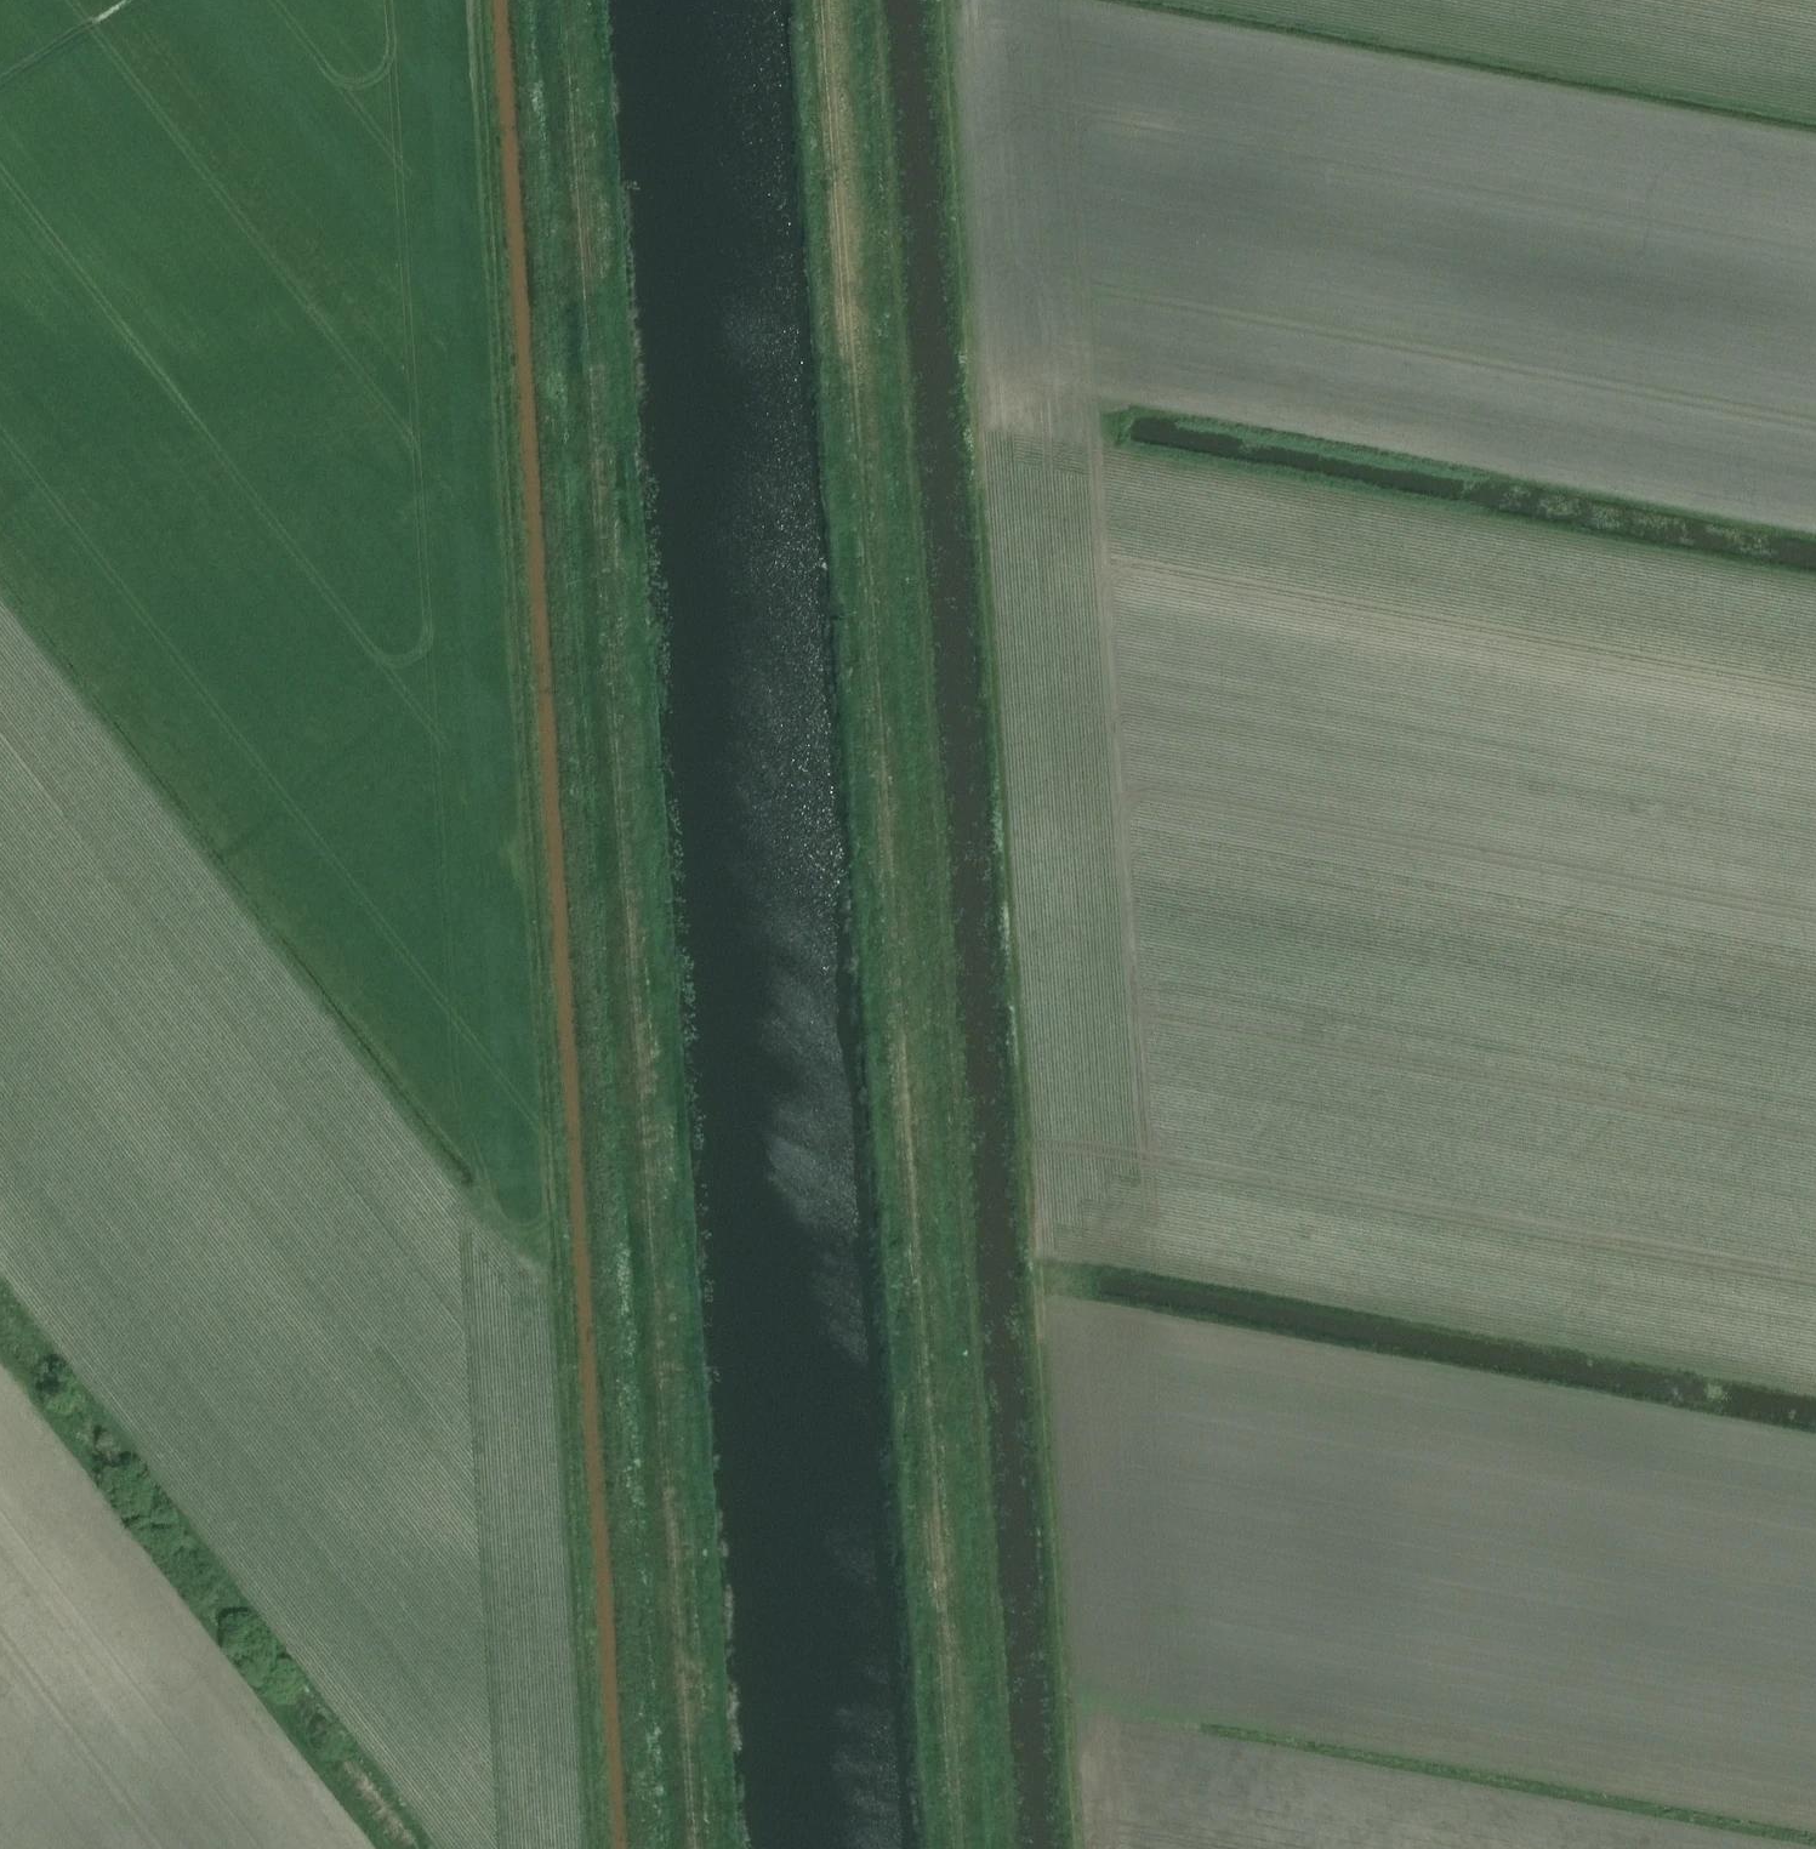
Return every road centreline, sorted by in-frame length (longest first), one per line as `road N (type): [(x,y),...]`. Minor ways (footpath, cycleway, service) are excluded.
road 1 (track): [(957,1848),(827,0)]

